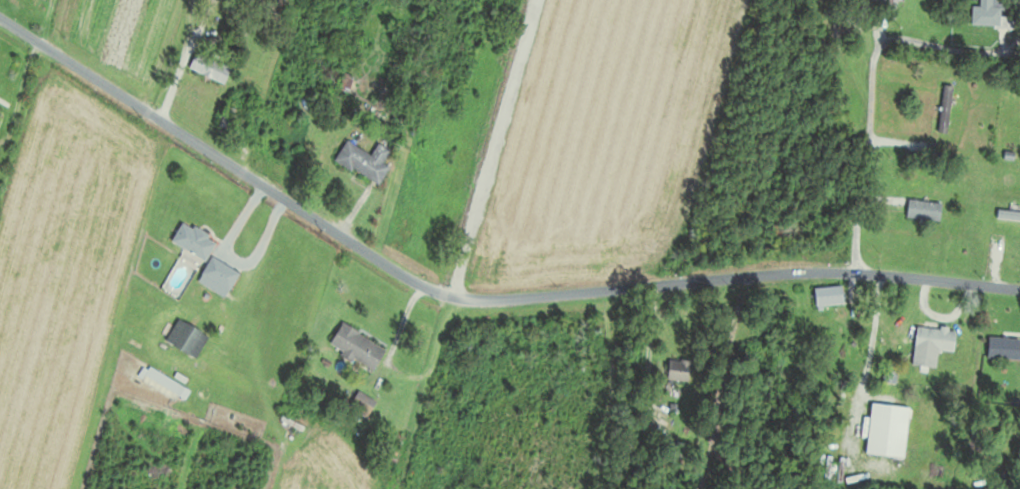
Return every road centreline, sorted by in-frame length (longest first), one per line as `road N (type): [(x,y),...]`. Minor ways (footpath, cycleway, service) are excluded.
road 1 (residential): [(1019,288),(831,269),(496,298),(445,294),(0,19)]
road 2 (residential): [(537,0),(457,297)]

